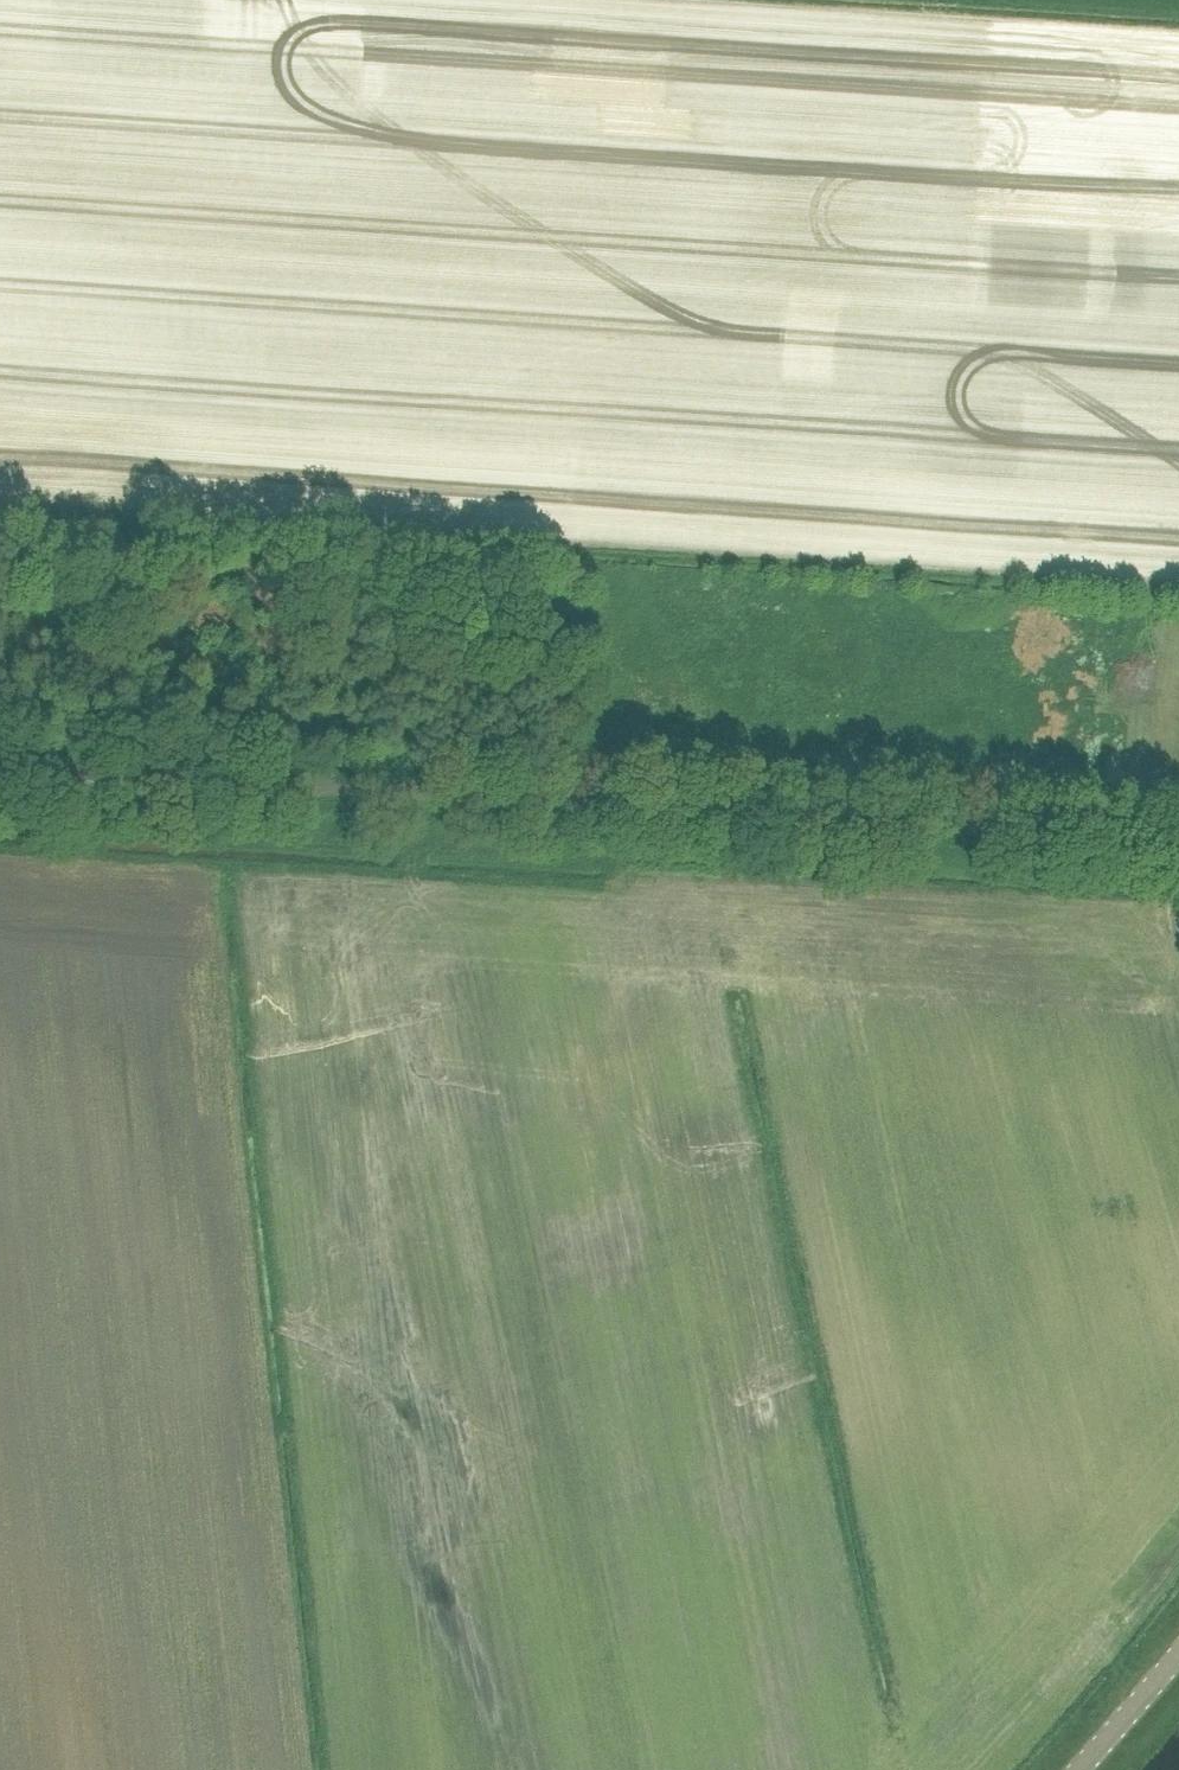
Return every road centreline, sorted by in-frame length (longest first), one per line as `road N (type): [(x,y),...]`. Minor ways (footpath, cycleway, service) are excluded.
road 1 (unclassified): [(1178,838),(0,766)]
road 2 (tertiary): [(1178,1656),(1071,1769)]

